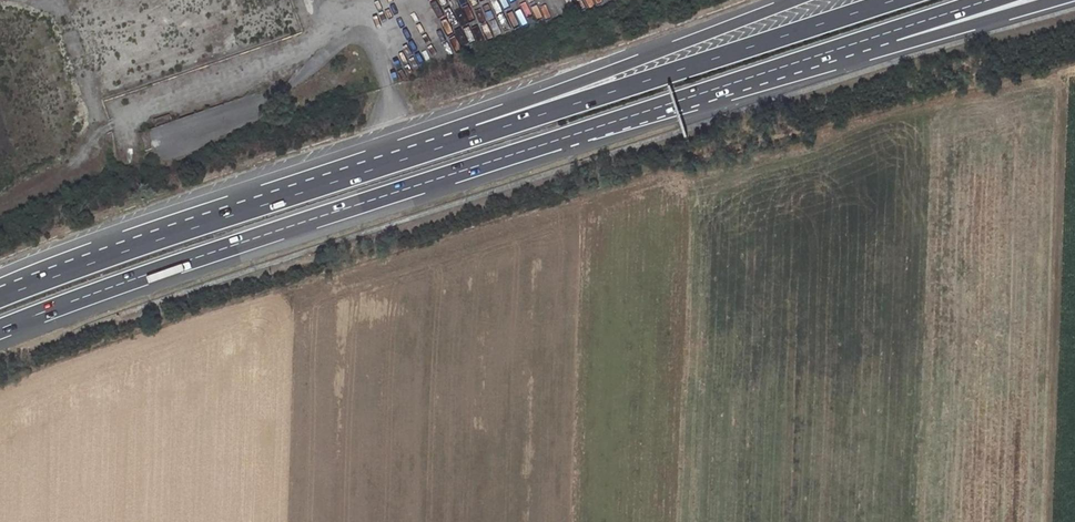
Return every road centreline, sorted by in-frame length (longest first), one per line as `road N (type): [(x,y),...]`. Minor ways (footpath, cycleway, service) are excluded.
road 1 (motorway): [(0,328),(575,134)]
road 2 (motorway): [(479,135),(0,298)]
road 3 (motorway): [(575,134),(1053,0)]
road 4 (motorway): [(896,0),(479,135)]
road 5 (motorway): [(575,134),(988,0)]
road 6 (motorway): [(781,0),(533,98),(479,135)]

